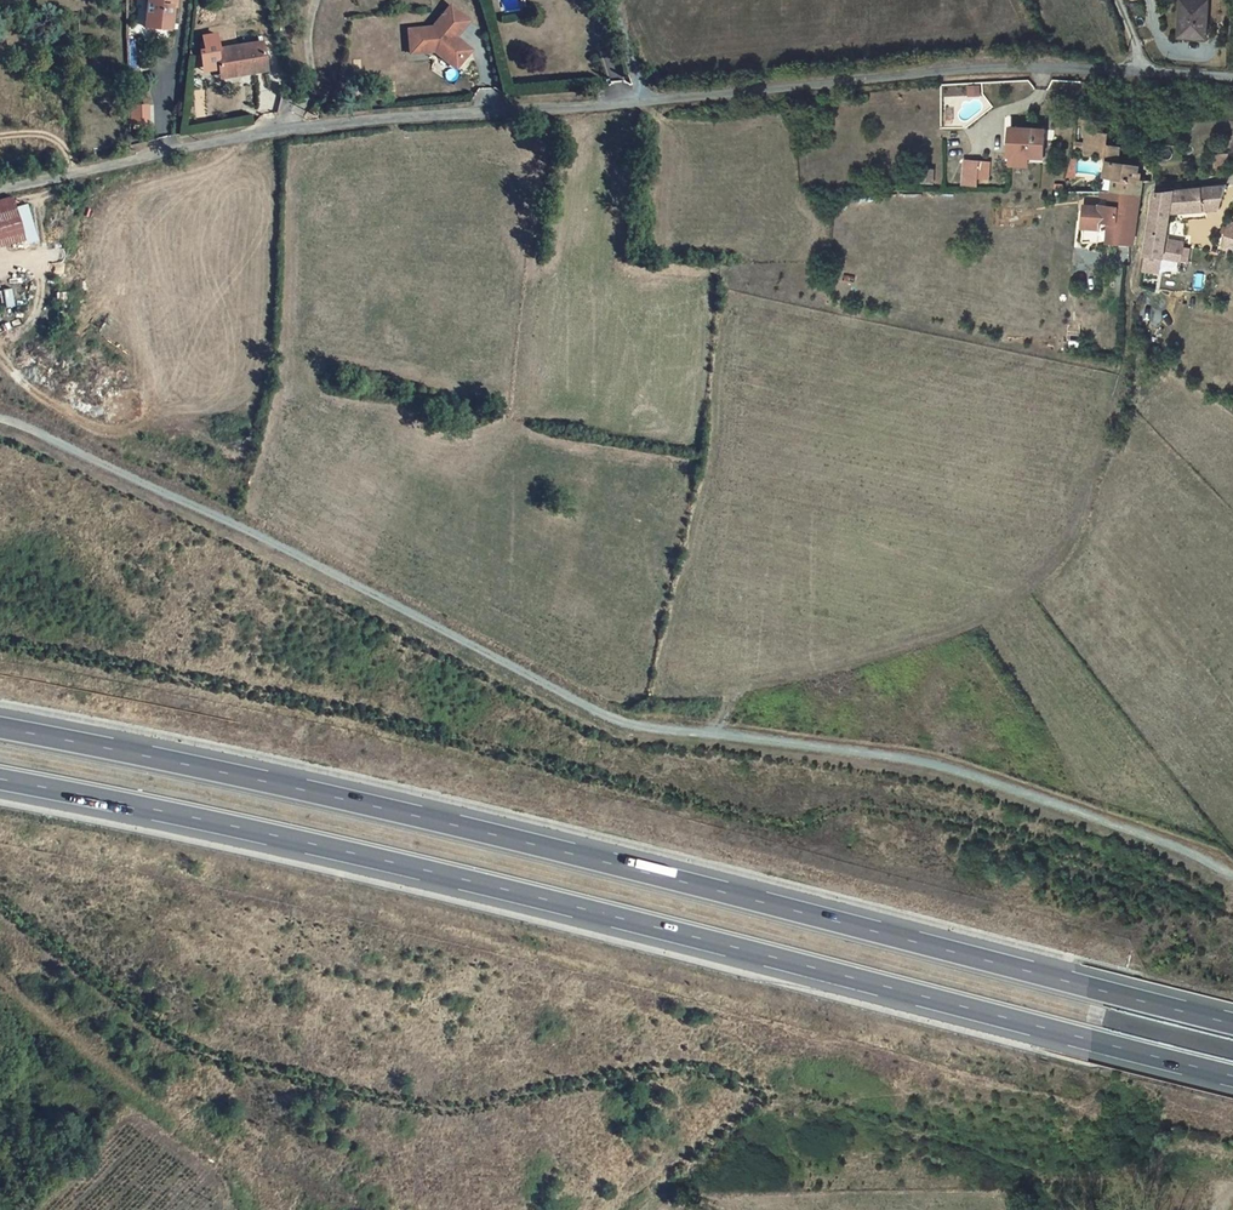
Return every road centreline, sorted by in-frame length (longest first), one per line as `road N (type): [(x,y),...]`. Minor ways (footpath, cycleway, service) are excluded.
road 1 (track): [(0,419),(234,520),(619,721),(932,762),(1155,837),(1232,875)]
road 2 (motorway): [(0,773),(505,882),(1232,1067)]
road 3 (motorway): [(1232,1007),(200,752),(0,717)]
road 4 (unclassified): [(0,182),(303,120),(464,105),(781,93),(1037,66),(1232,77)]
road 5 (track): [(651,1209),(743,1132),(788,1107)]

